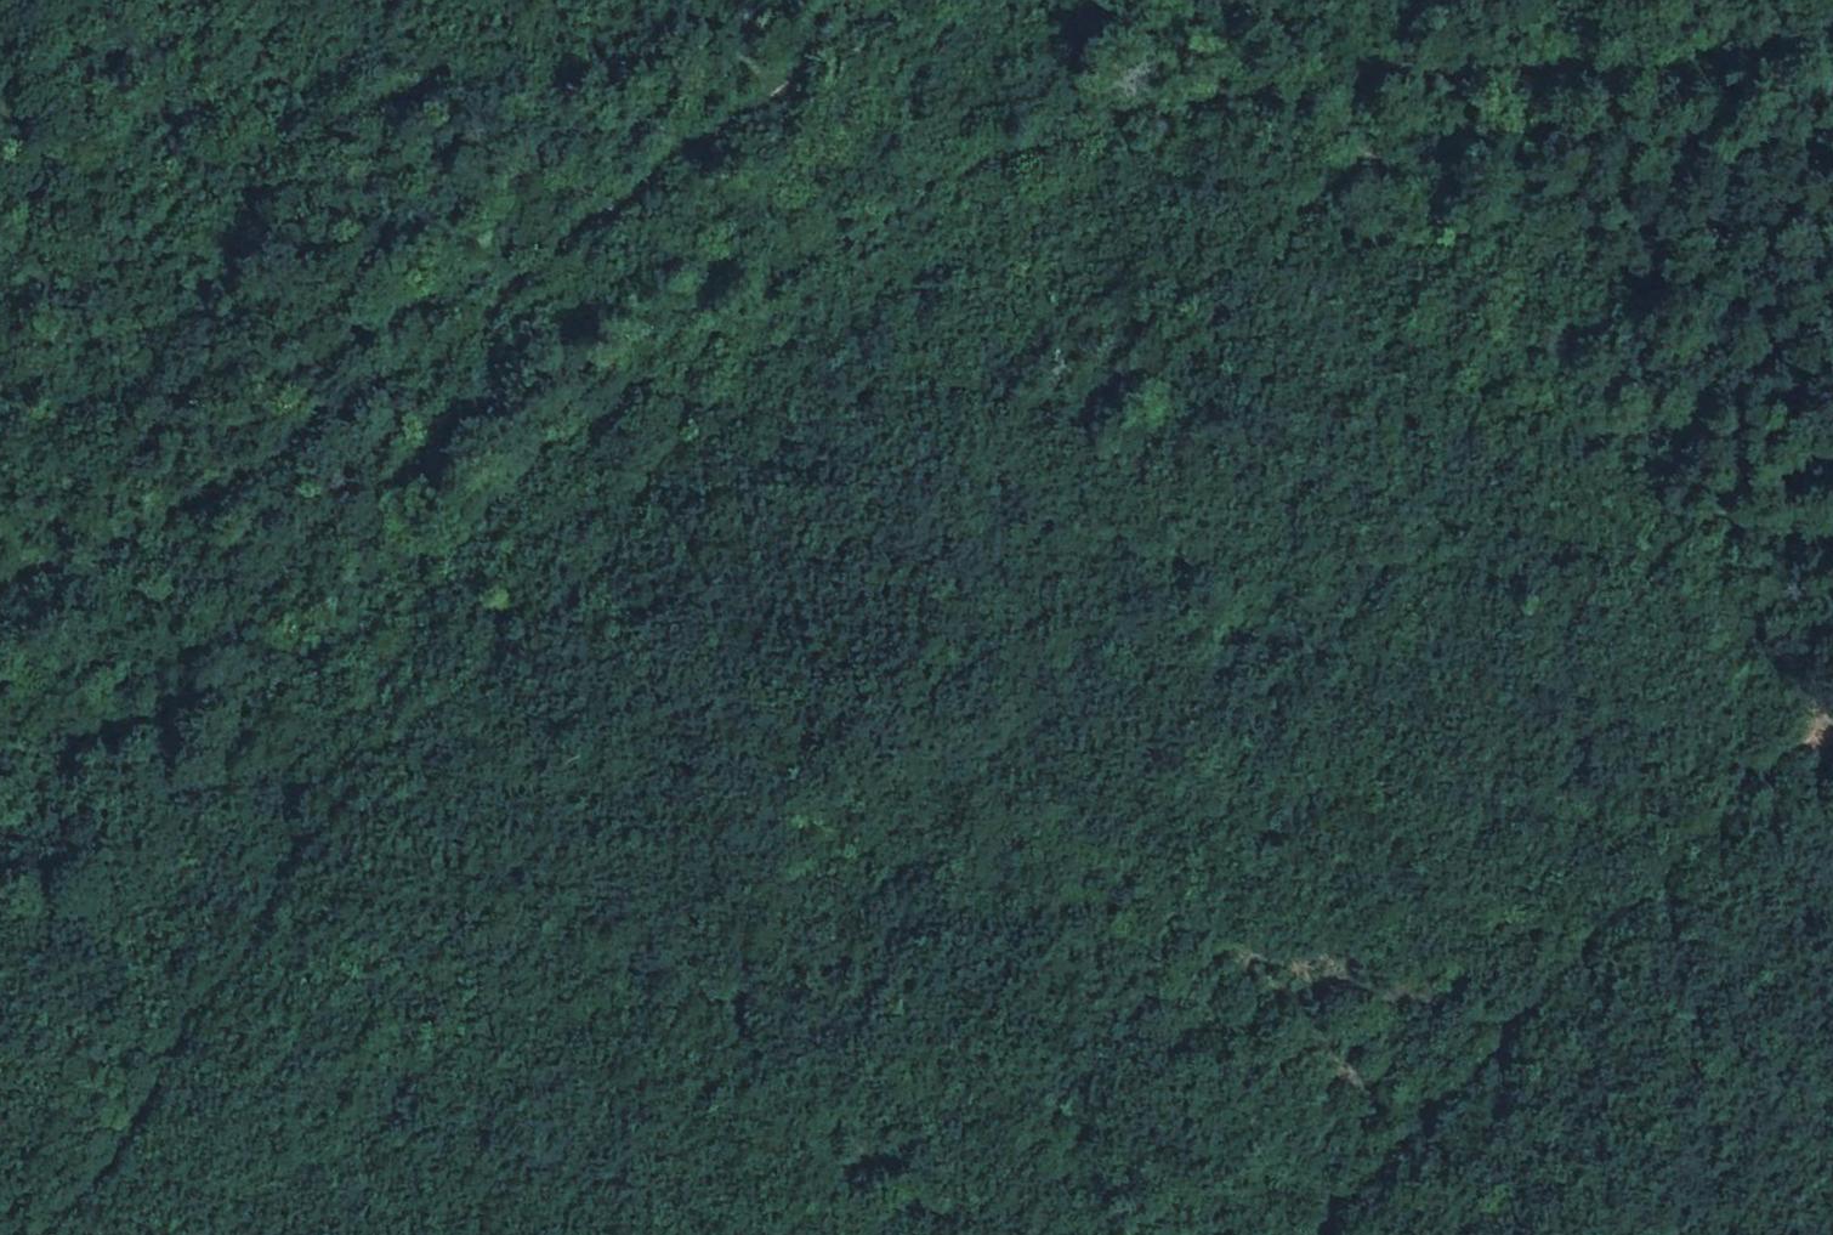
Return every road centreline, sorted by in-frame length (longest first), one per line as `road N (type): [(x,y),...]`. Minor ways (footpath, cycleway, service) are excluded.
road 1 (track): [(0,759),(192,684),(599,380),(935,190),(1079,142),(1343,97)]
road 2 (track): [(1343,97),(1735,50),(1832,2)]

